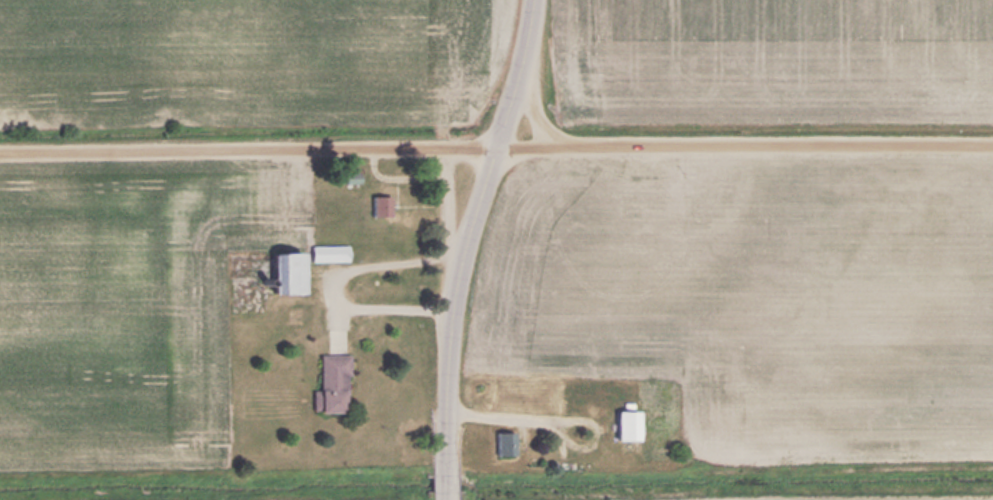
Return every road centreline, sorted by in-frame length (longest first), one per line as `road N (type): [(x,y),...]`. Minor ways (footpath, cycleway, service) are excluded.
road 1 (residential): [(0,157),(992,149)]
road 2 (residential): [(449,499),(457,305),(500,151)]
road 3 (residential): [(547,152),(527,60),(538,0)]
road 4 (residential): [(457,305),(450,151)]

